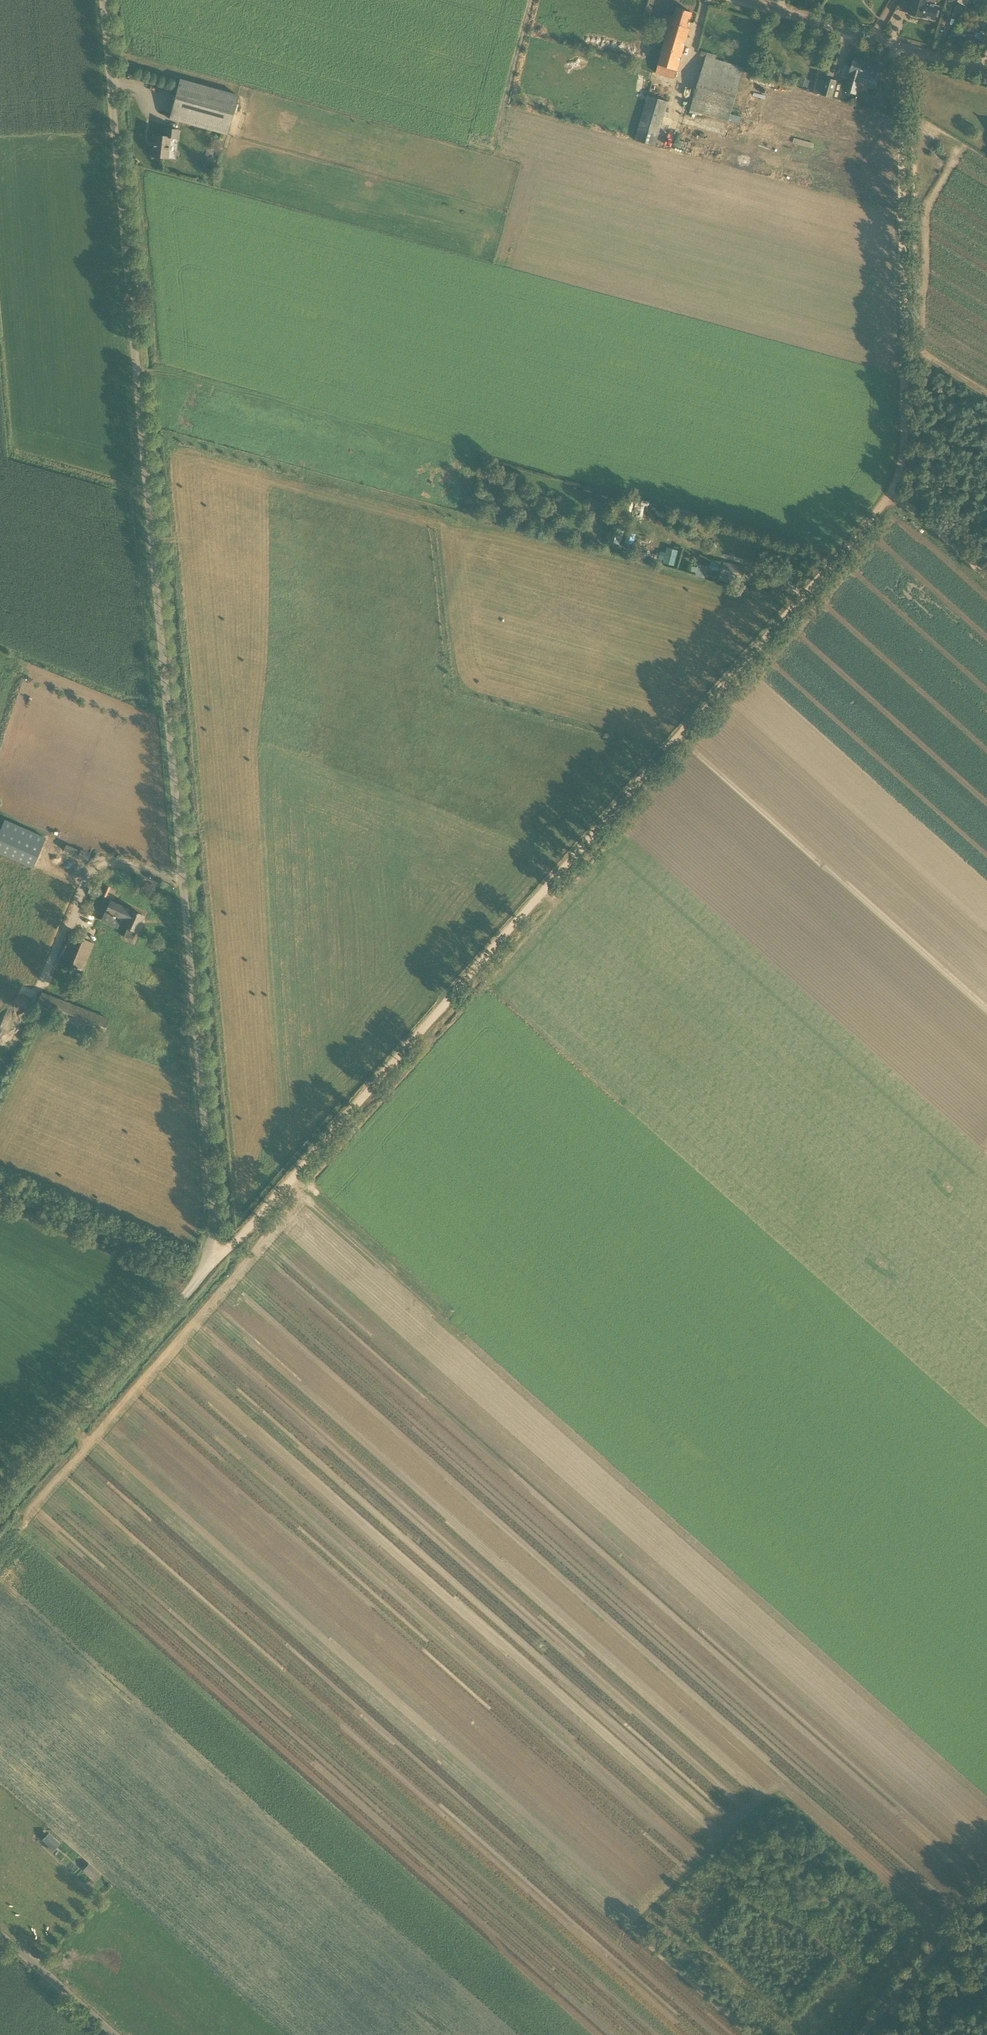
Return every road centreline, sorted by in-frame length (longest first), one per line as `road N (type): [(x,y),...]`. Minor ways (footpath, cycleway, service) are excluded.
road 1 (unclassified): [(0,1509),(216,1258),(105,0)]
road 2 (track): [(890,495),(216,1258)]
road 3 (track): [(890,495),(905,446),(899,45)]
road 4 (tertiary): [(986,71),(742,0)]
road 5 (track): [(986,1892),(861,2034)]
road 6 (unclassified): [(118,2034),(0,1929)]
road 7 (track): [(986,582),(890,495)]

